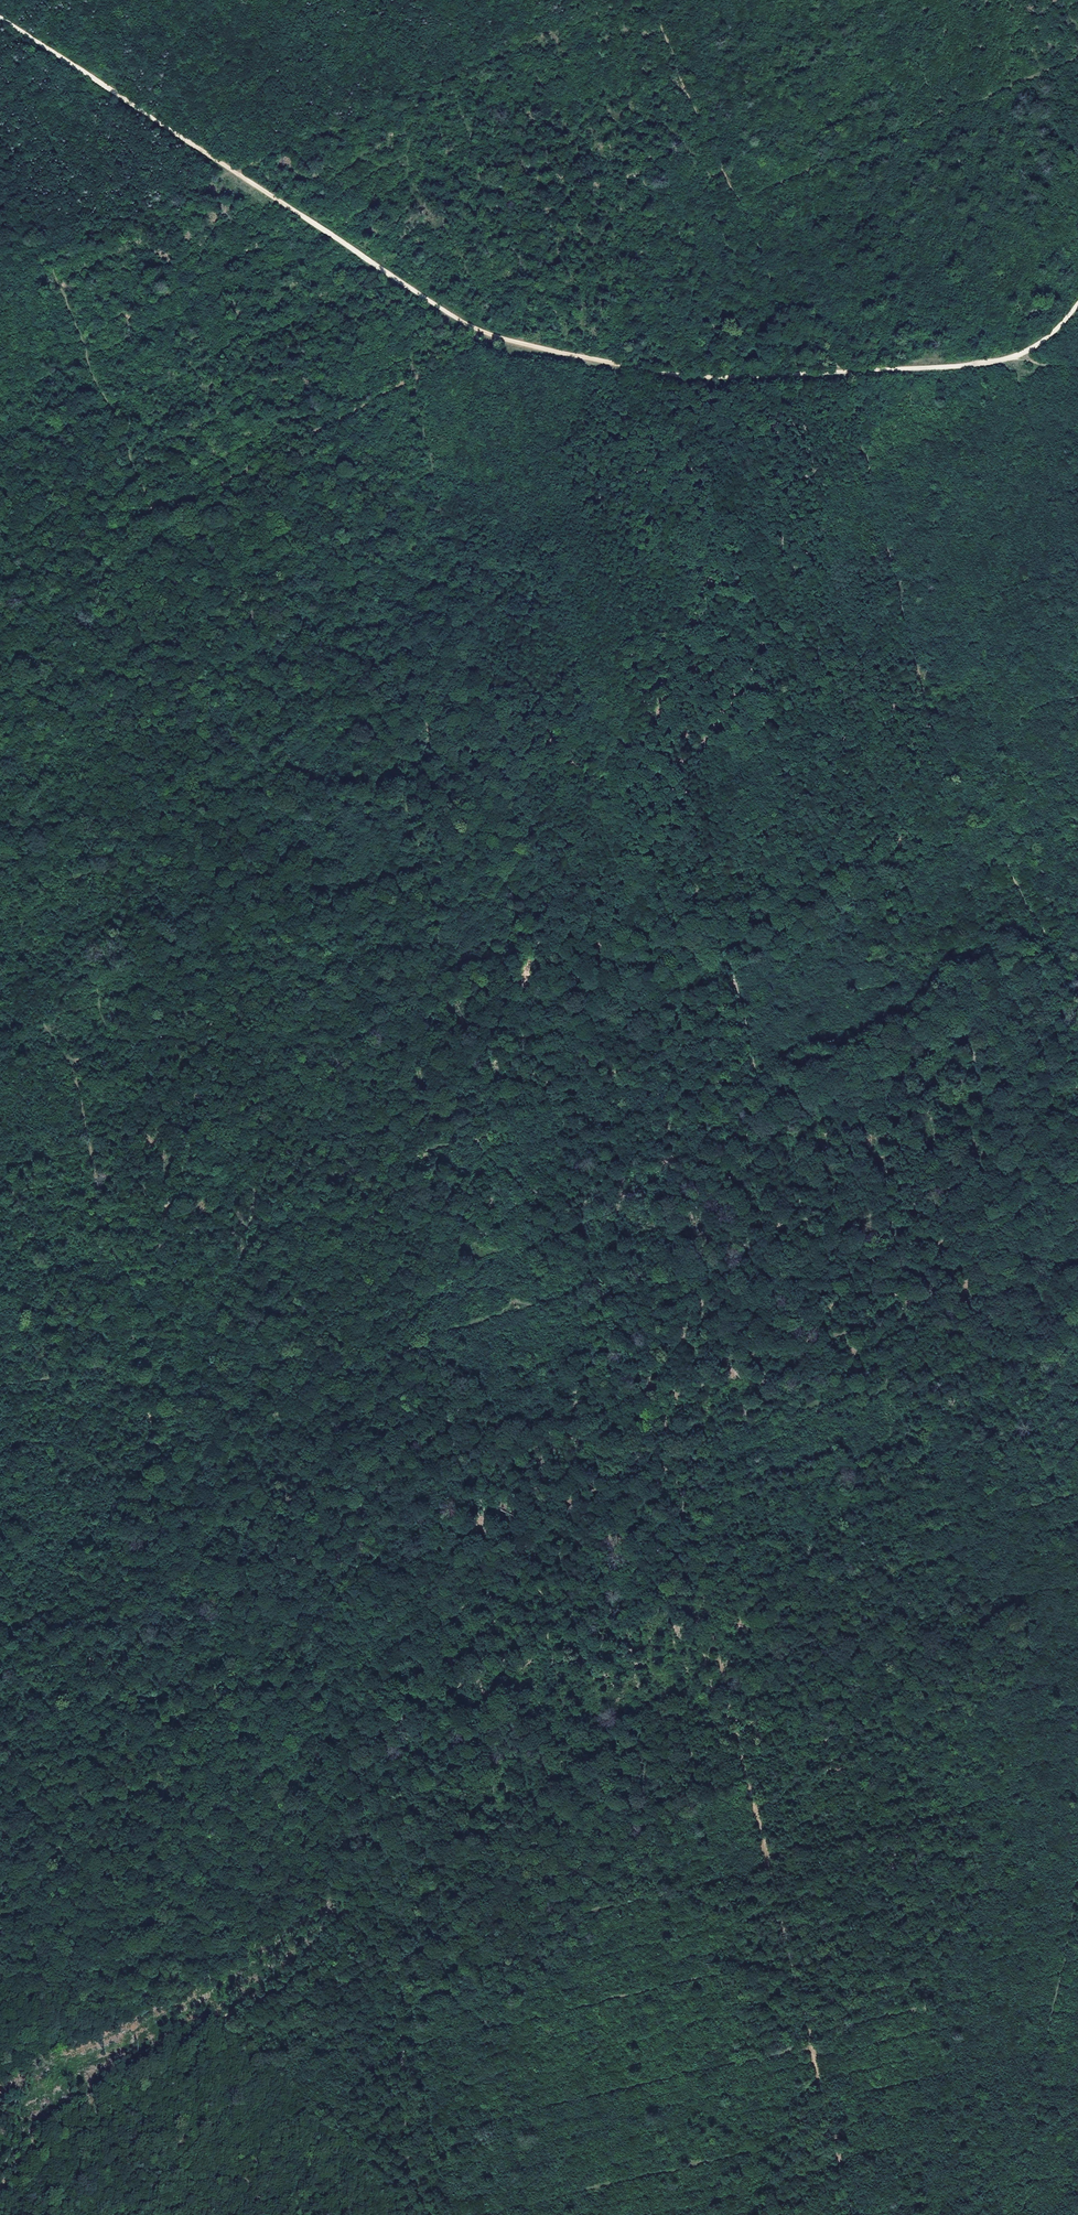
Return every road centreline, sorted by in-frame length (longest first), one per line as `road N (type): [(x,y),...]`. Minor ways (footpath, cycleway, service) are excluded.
road 1 (track): [(848,369),(961,841),(732,897),(725,919),(760,1063),(741,1163),(630,1450),(607,1486),(553,1513)]
road 2 (track): [(614,362),(732,897),(0,1072)]
road 3 (track): [(852,2214),(655,1381),(1077,1277)]
road 4 (track): [(1016,355),(913,368),(704,375),(542,349),(480,330),(0,17)]
road 5 (track): [(655,1381),(639,1367),(568,1223),(480,1131),(317,427)]
road 6 (track): [(109,1047),(12,601),(159,510),(495,334)]
road 7 (track): [(301,1840),(269,1779),(216,1611),(188,1564),(71,1056),(20,998),(0,1002)]
road 8 (track): [(0,2181),(58,2120),(307,1965),(343,1914),(350,1882),(344,1793),(356,1761),(459,1614),(553,1513)]
road 9 (track): [(0,1619),(51,1699),(120,1745),(168,1829),(301,1840),(343,1914),(379,1949),(411,2140),(439,2214)]
road 10 (track): [(542,942),(418,375)]
road 11 (track): [(340,990),(221,478)]
road 12 (track): [(142,2214),(164,2176),(310,2008),(340,1955),(343,1914)]
road 13 (track): [(1000,771),(1007,857),(1031,915),(1077,973)]

